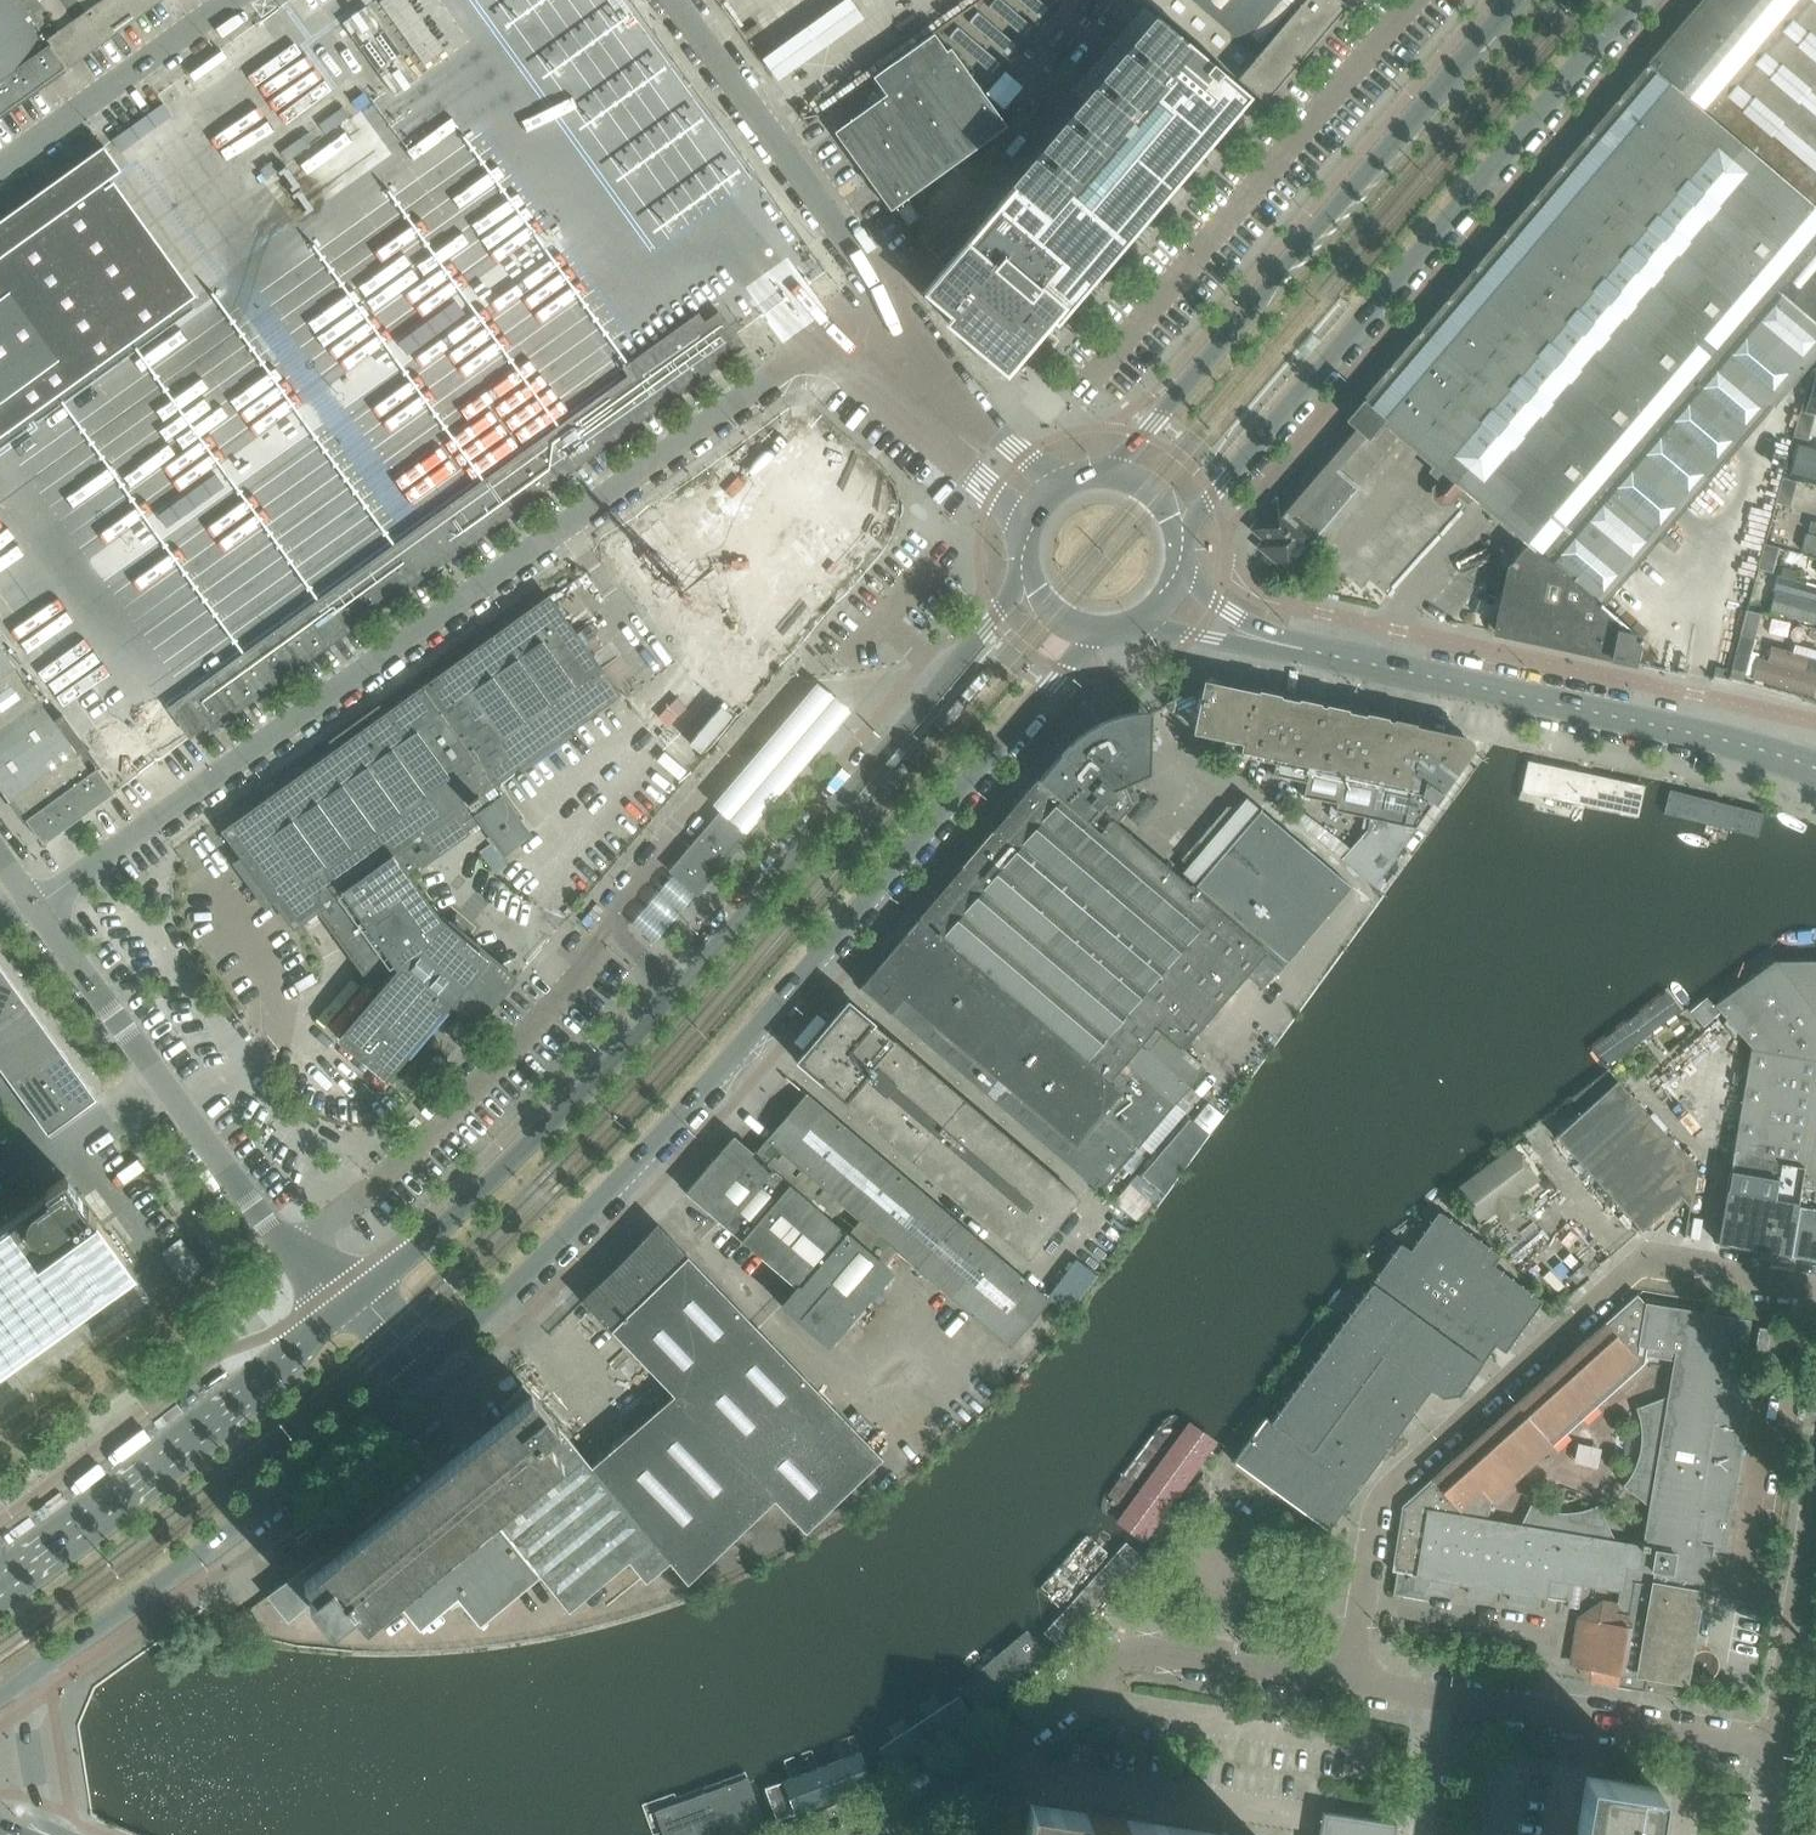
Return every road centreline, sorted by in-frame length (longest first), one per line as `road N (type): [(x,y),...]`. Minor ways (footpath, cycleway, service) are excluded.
road 1 (residential): [(25,898),(65,885),(885,292)]
road 2 (tertiary): [(406,1389),(672,1132),(1098,631)]
road 3 (tertiary): [(1027,579),(673,989),(342,1312)]
road 4 (residential): [(1347,1688),(1370,1528),(1385,1490),(1623,1276),(1659,1265),(1815,1295)]
road 5 (tertiary): [(1180,540),(1639,0)]
road 6 (tertiary): [(1516,0),(1114,473)]
road 7 (tertiary): [(1264,642),(1683,730),(1815,767)]
road 8 (residential): [(863,1834),(1136,1653),(1347,1688)]
road 9 (residential): [(342,1312),(288,1254),(25,898)]
road 10 (tertiary): [(39,1675),(406,1389)]
road 11 (tertiary): [(342,1312),(0,1583)]
road 12 (residential): [(1347,1688),(1773,1752)]
road 13 (residential): [(885,292),(672,0)]
road 14 (residential): [(0,165),(230,0)]
road 15 (residential): [(1815,1497),(1773,1752)]
road 16 (residential): [(46,1834),(29,1710),(39,1675)]
road 17 (residential): [(1067,480),(997,433),(942,412)]
road 18 (residential): [(942,412),(968,468),(1029,519)]
road 19 (residential): [(942,412),(885,292)]
road 20 (tertiary): [(1137,622),(1264,642)]

